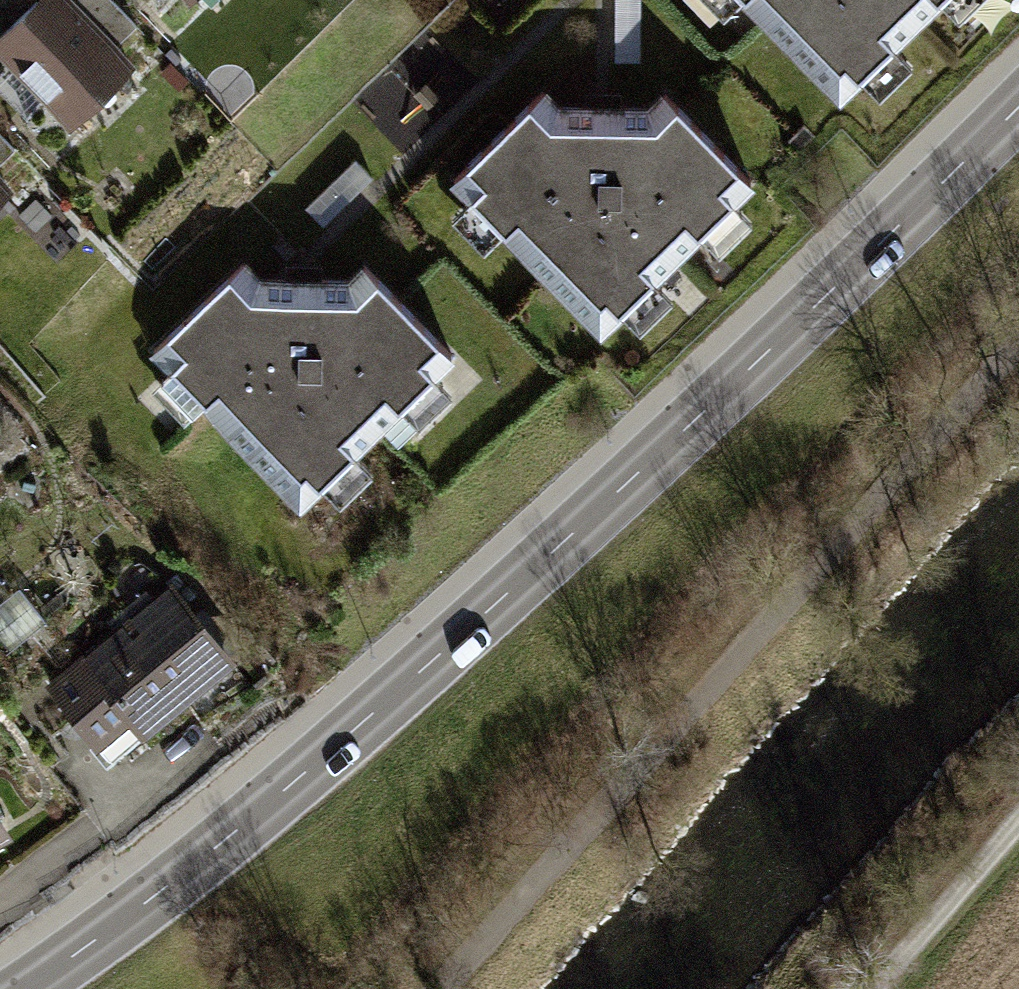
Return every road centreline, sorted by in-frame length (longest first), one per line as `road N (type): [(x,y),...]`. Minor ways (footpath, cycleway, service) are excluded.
road 1 (secondary): [(26,988),(167,886),(785,341),(1018,102)]
road 2 (track): [(1018,346),(443,988)]
road 3 (track): [(868,988),(1018,819)]
road 4 (residential): [(0,905),(94,828)]

